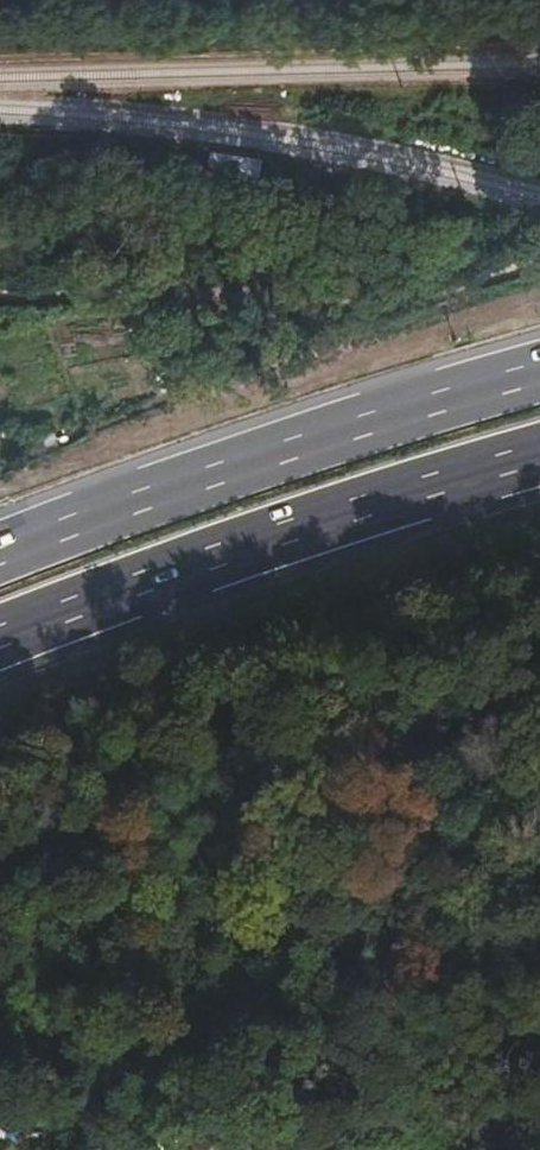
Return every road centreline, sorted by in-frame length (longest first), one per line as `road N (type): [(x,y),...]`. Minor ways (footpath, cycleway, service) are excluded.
road 1 (track): [(0,764),(154,700),(539,567)]
road 2 (motorway): [(0,641),(410,495),(539,459)]
road 3 (motorway): [(539,376),(391,416),(0,557)]

